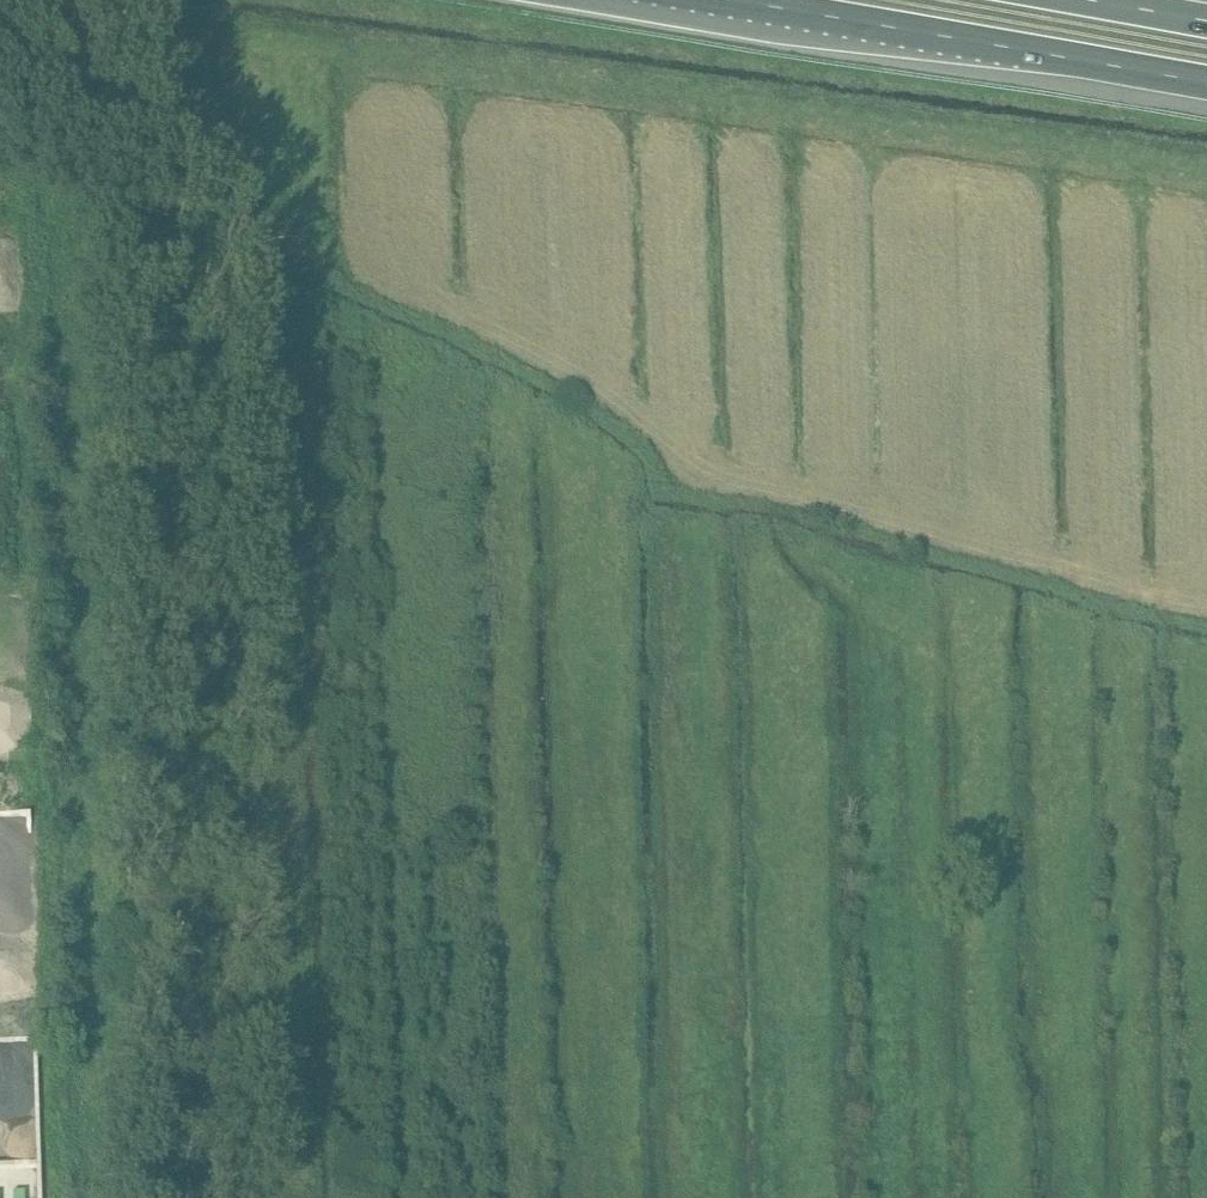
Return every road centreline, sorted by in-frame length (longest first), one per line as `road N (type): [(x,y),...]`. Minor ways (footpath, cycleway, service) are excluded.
road 1 (motorway): [(732,0),(1206,81)]

